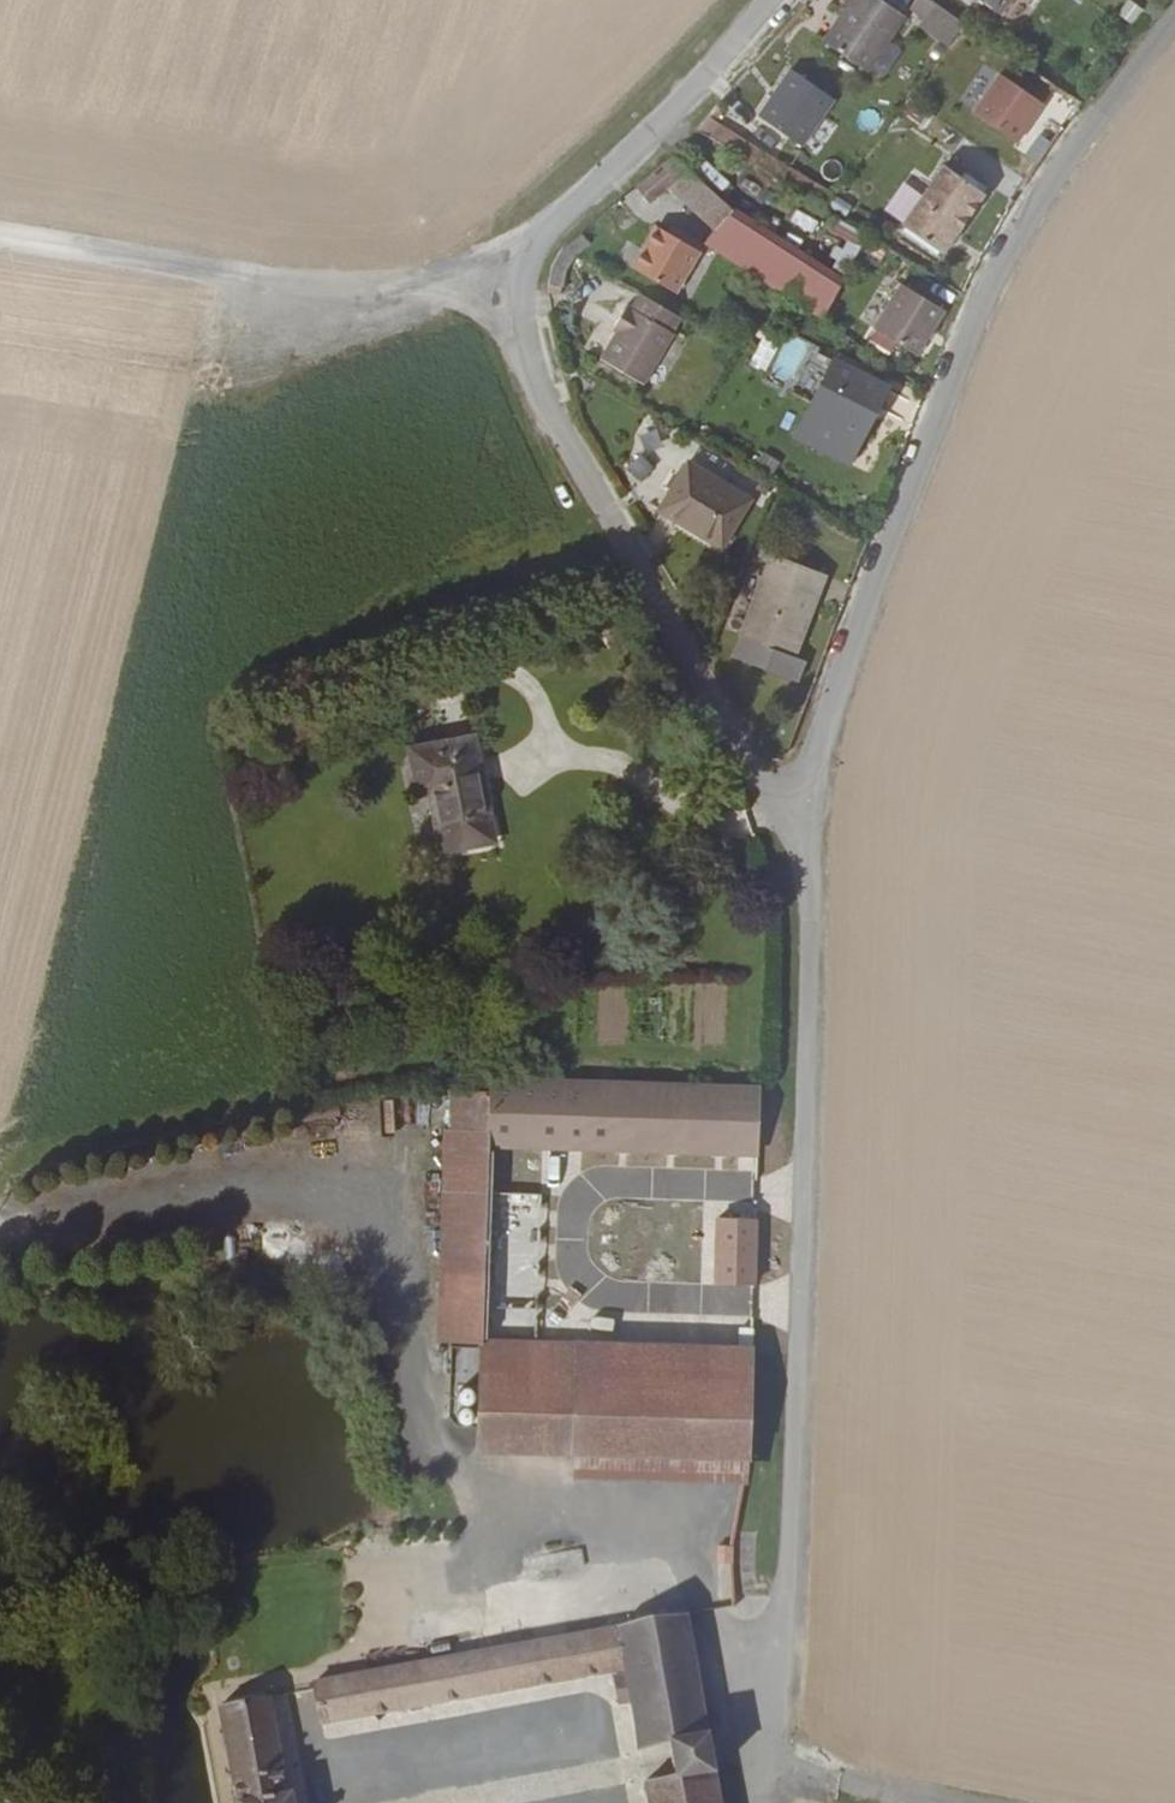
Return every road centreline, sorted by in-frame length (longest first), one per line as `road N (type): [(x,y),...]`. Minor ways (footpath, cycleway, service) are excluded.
road 1 (residential): [(771,0),(710,76),(576,209),(524,288),(531,374),(808,874)]
road 2 (residential): [(1174,26),(1101,122),(978,311),(807,776),(808,874)]
road 3 (residential): [(808,874),(795,1593),(767,1770)]
road 4 (track): [(19,1032),(190,368),(241,277)]
road 5 (track): [(0,239),(241,277),(524,288)]
road 6 (track): [(767,1770),(941,1802)]

